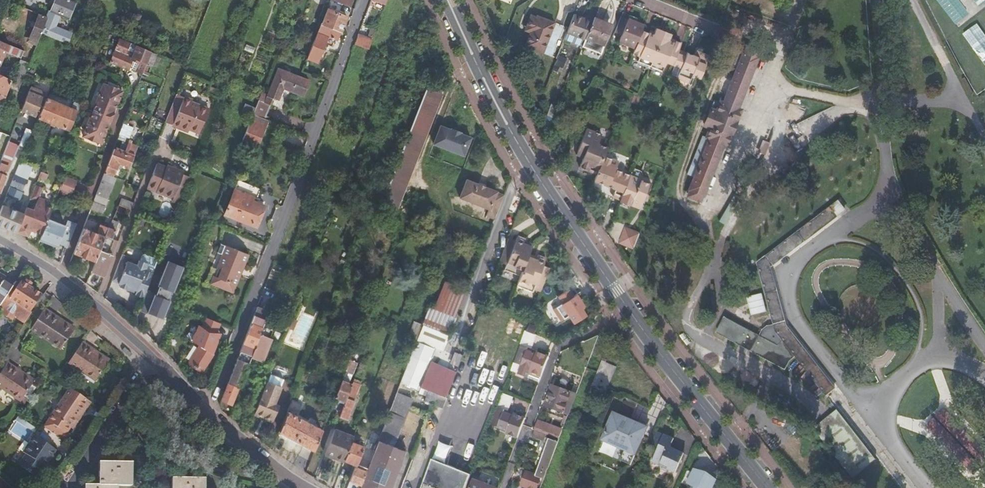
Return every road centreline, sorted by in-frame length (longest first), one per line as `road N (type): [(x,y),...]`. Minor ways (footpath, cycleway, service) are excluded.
road 1 (secondary): [(767,487),(653,345),(543,185),(448,0)]
road 2 (residential): [(363,0),(207,417)]
road 3 (tertiary): [(61,277),(207,417)]
road 4 (residential): [(61,277),(132,89)]
road 5 (tertiary): [(207,417),(304,487)]

